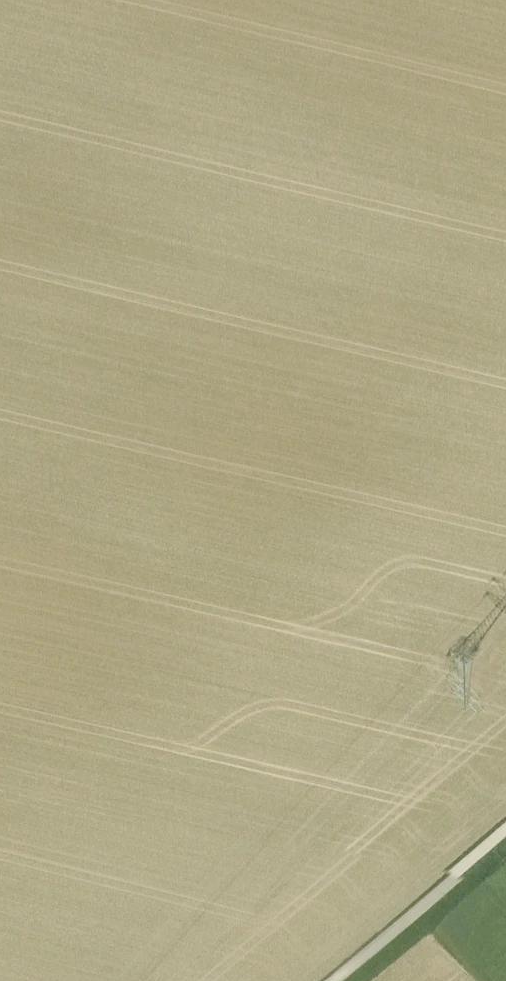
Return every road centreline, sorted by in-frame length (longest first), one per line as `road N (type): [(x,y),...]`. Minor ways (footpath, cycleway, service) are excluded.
road 1 (track): [(331,980),(505,832)]

